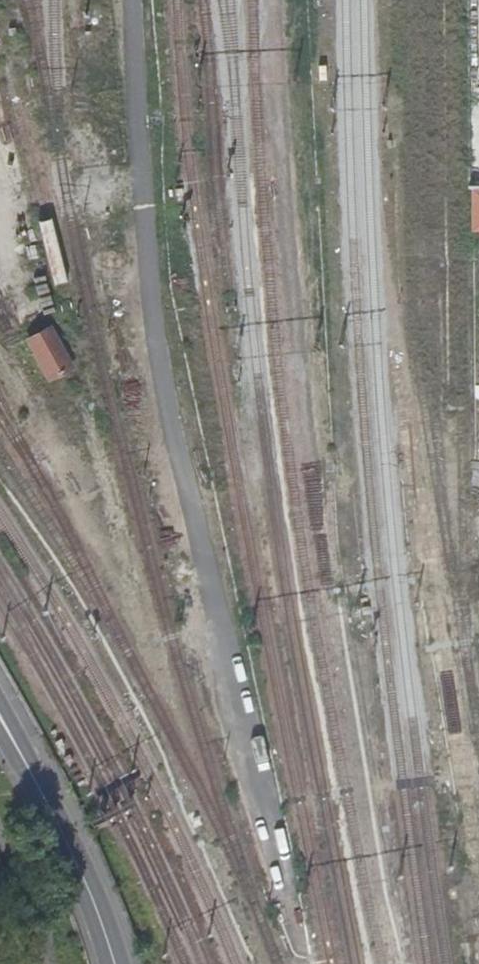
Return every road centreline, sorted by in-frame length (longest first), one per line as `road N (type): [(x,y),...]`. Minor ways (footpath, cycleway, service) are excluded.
road 1 (secondary): [(114,963),(77,866),(0,719)]

